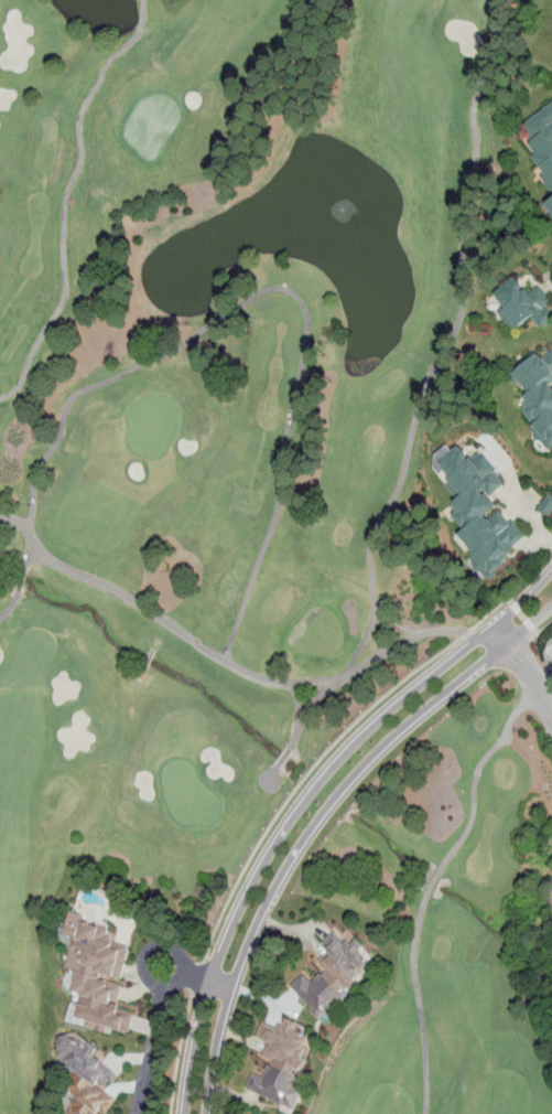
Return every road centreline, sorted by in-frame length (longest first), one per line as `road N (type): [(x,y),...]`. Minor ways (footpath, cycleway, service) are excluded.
road 1 (residential): [(199,1113),(241,932),(302,825),(338,775),(551,588)]

